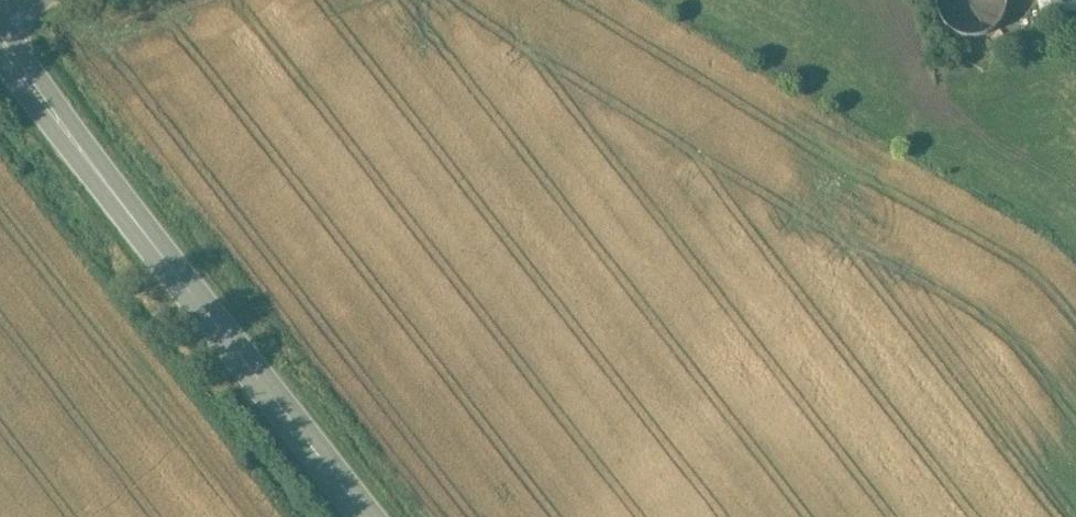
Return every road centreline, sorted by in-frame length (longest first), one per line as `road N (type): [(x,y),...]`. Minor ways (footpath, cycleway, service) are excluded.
road 1 (secondary): [(362,516),(159,259),(0,34)]

